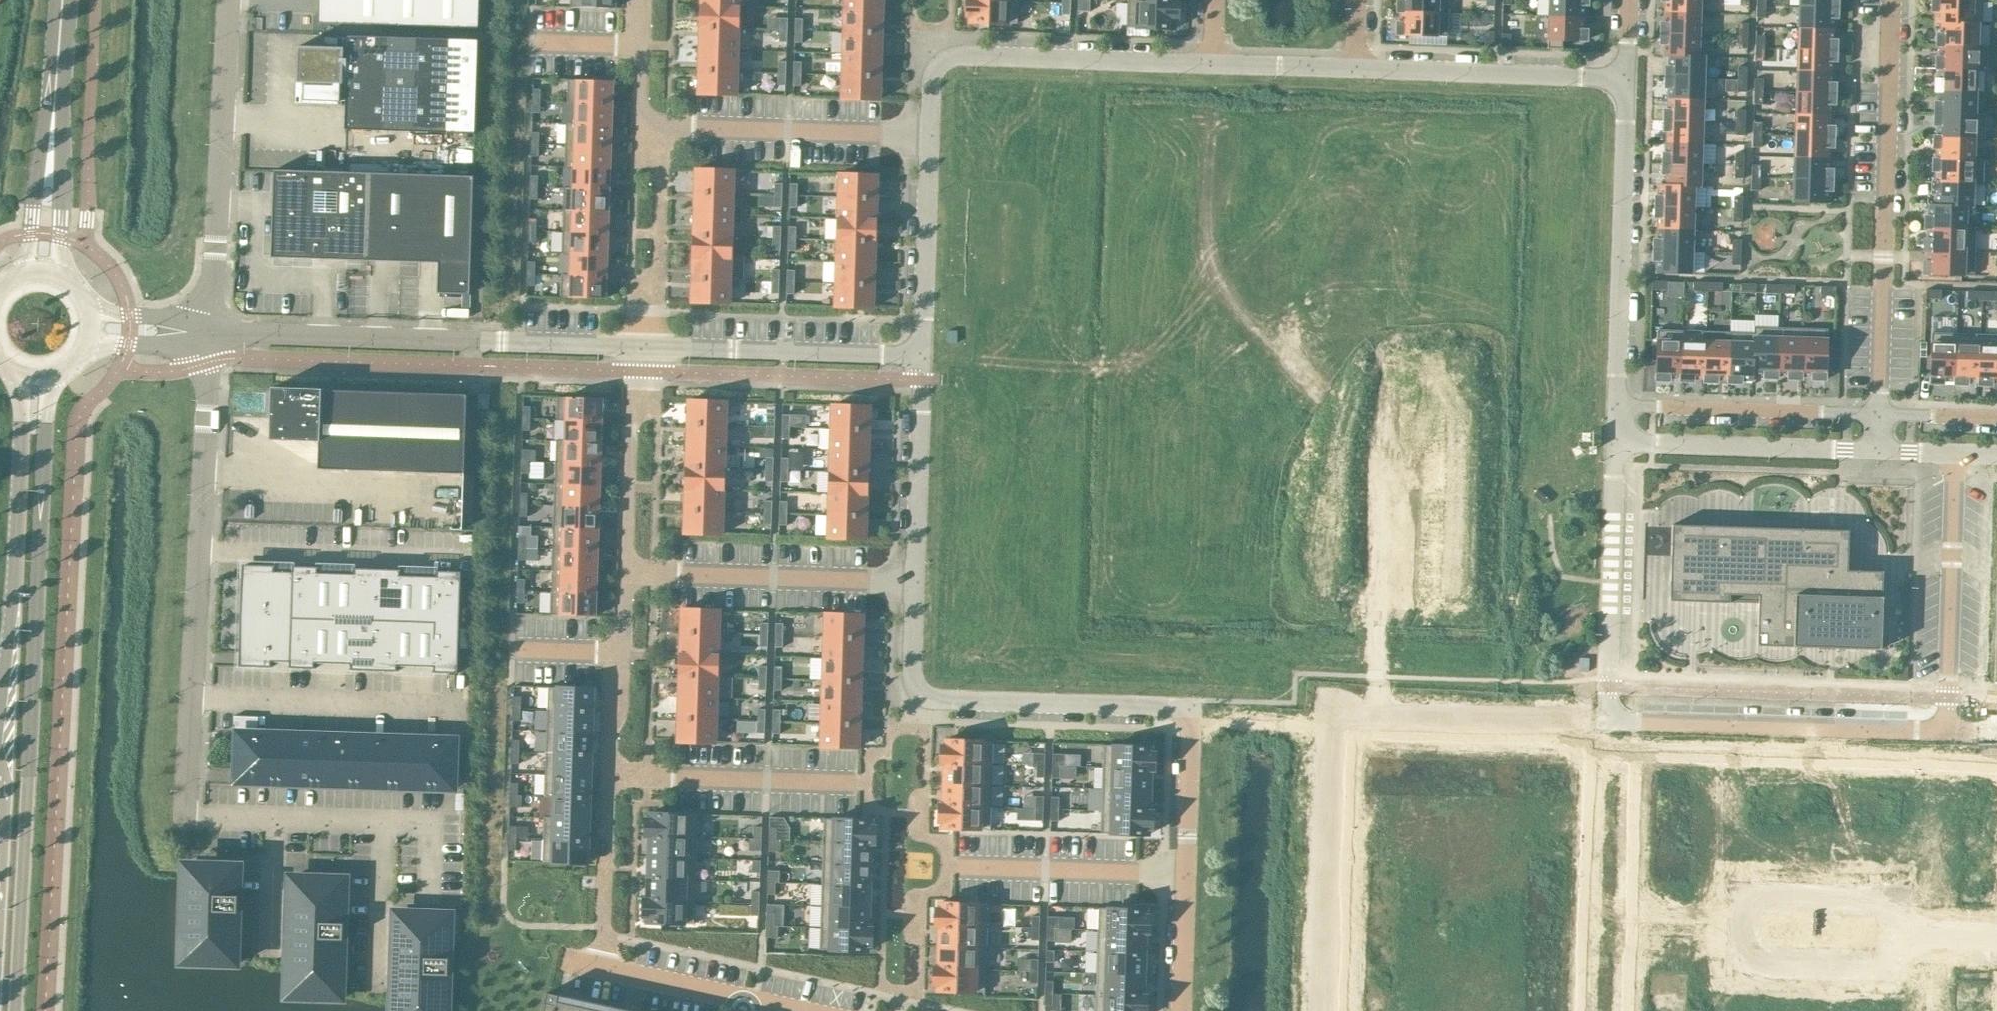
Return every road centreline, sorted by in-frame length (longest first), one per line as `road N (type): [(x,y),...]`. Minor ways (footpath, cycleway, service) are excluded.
road 1 (secondary): [(16,1010),(47,377)]
road 2 (residential): [(648,347),(629,422),(601,968)]
road 3 (residential): [(1190,711),(932,699),(915,689),(922,356)]
road 4 (residential): [(922,356),(932,71),(950,57),(1211,64)]
road 5 (unclassified): [(210,334),(188,815)]
road 6 (unclassified): [(648,347),(210,334)]
road 7 (residential): [(1877,413),(1890,0)]
road 8 (residential): [(641,0),(639,125),(662,173),(648,347)]
road 9 (secondary): [(22,376),(0,718)]
road 10 (unclassified): [(224,0),(210,334)]
road 11 (residential): [(1944,752),(1611,734)]
road 12 (residential): [(1625,81),(1617,405)]
road 13 (residential): [(1954,453),(1944,752)]
road 14 (residential): [(1181,1010),(1190,711)]
road 15 (residential): [(1611,734),(1616,442)]
road 16 (residential): [(1338,720),(1319,1010)]
road 17 (residential): [(1207,364),(922,356)]
road 18 (residential): [(1611,734),(1599,1010)]
road 19 (unclassified): [(922,356),(648,347)]
road 20 (residential): [(1611,734),(1338,720)]
road 21 (residential): [(1354,69),(1625,81)]
road 22 (residential): [(1877,413),(1617,405)]
road 23 (residential): [(1616,442),(1875,450)]
road 24 (residential): [(601,968),(801,1010)]
road 25 (residential): [(1338,720),(1190,711)]
road 26 (residential): [(1211,64),(1354,69)]
road 27 (secondary): [(58,273),(53,133)]
road 28 (secondary): [(53,133),(26,270)]
road 29 (secondary): [(53,133),(61,0)]
road 30 (unclassified): [(89,344),(210,334)]
road 31 (residential): [(1996,418),(1877,413)]

